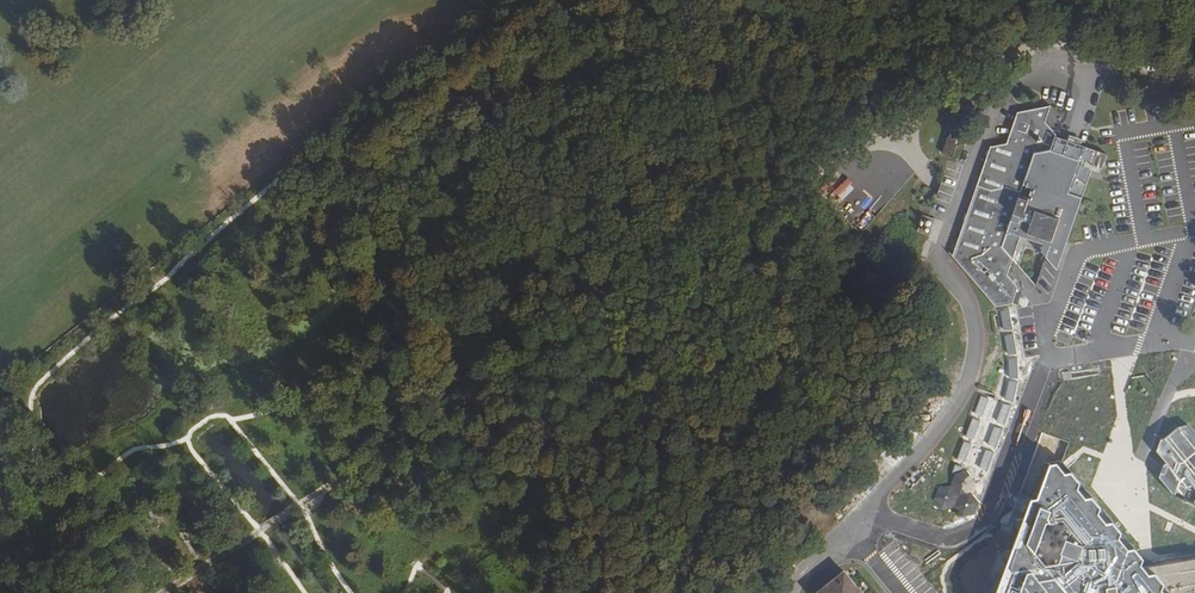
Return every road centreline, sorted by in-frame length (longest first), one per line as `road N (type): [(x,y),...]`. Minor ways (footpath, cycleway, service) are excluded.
road 1 (track): [(167,592),(1049,46)]
road 2 (track): [(18,592),(0,462)]

